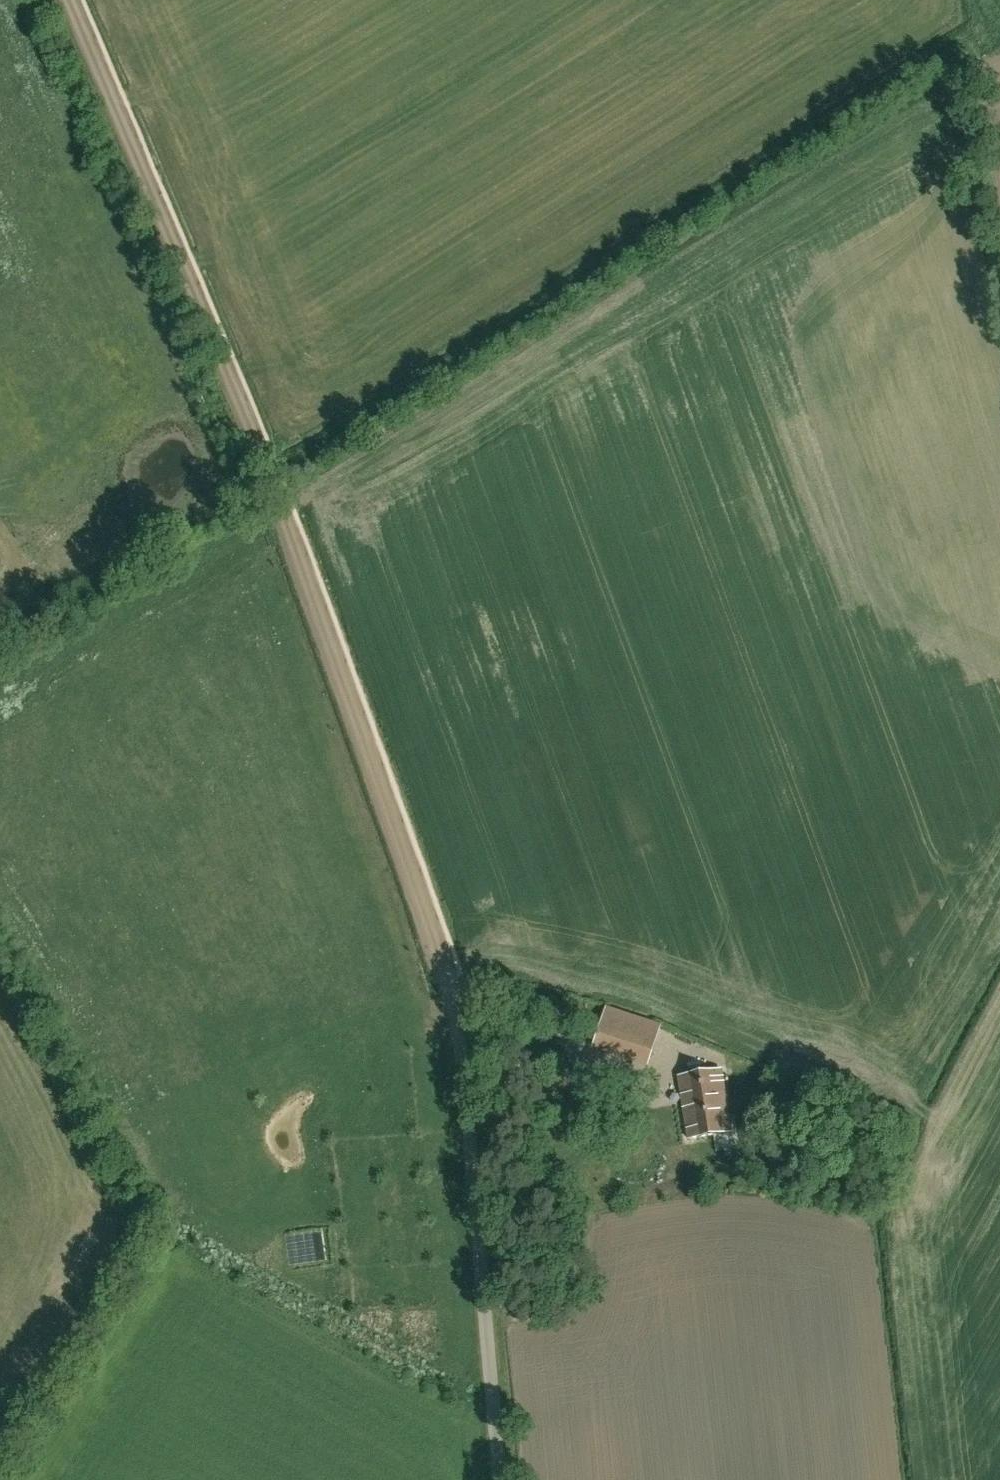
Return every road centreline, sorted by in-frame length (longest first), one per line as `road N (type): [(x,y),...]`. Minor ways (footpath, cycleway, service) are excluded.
road 1 (track): [(69,0),(286,522),(457,995)]
road 2 (unclassified): [(498,1479),(457,995)]

